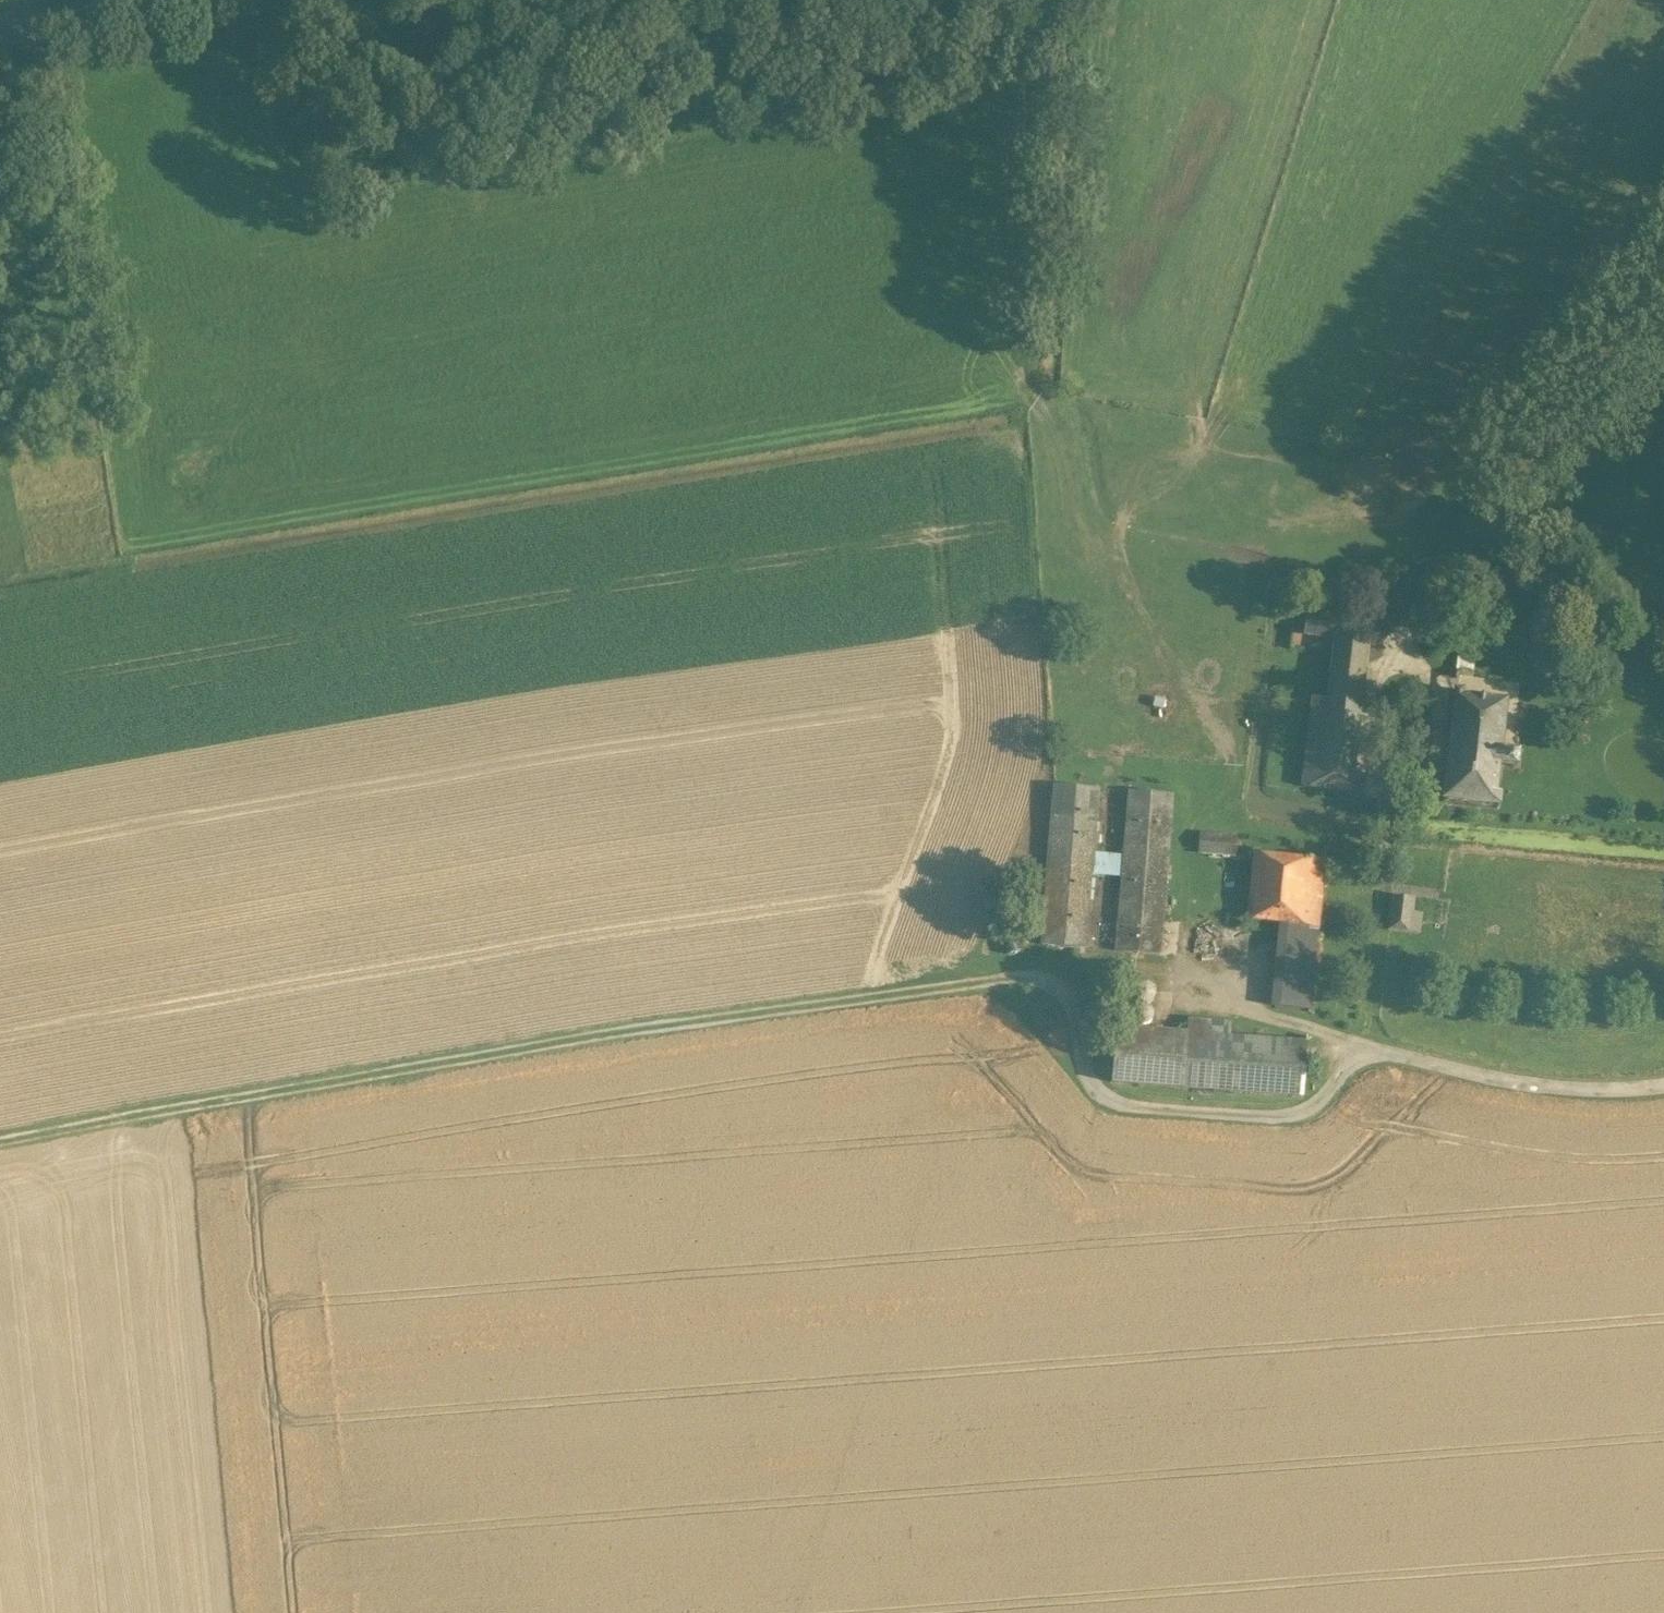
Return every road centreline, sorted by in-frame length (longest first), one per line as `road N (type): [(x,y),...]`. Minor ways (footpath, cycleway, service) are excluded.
road 1 (track): [(0,1144),(808,1004),(1033,978),(1059,993),(1096,1085),(1142,1100),(1311,1106),(1367,1041),(1514,1082),(1663,1081)]
road 2 (track): [(1367,1041),(1392,769)]
road 3 (secondary): [(0,31),(180,0)]

